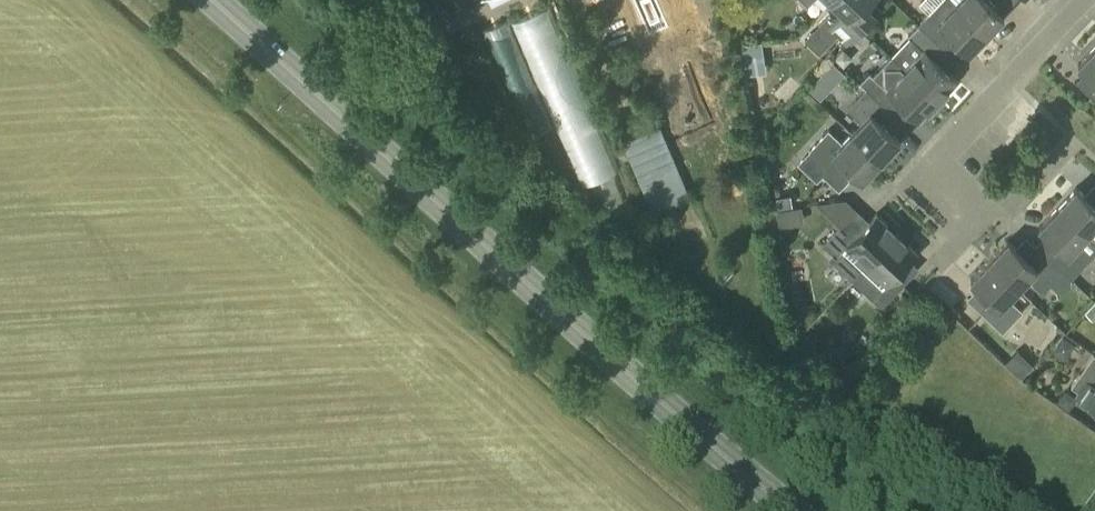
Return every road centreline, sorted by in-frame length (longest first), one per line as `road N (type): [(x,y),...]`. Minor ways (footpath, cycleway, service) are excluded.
road 1 (primary): [(791,510),(212,0)]
road 2 (residential): [(972,218),(928,176),(1088,0)]
road 3 (residential): [(972,218),(1004,214),(1072,143)]

